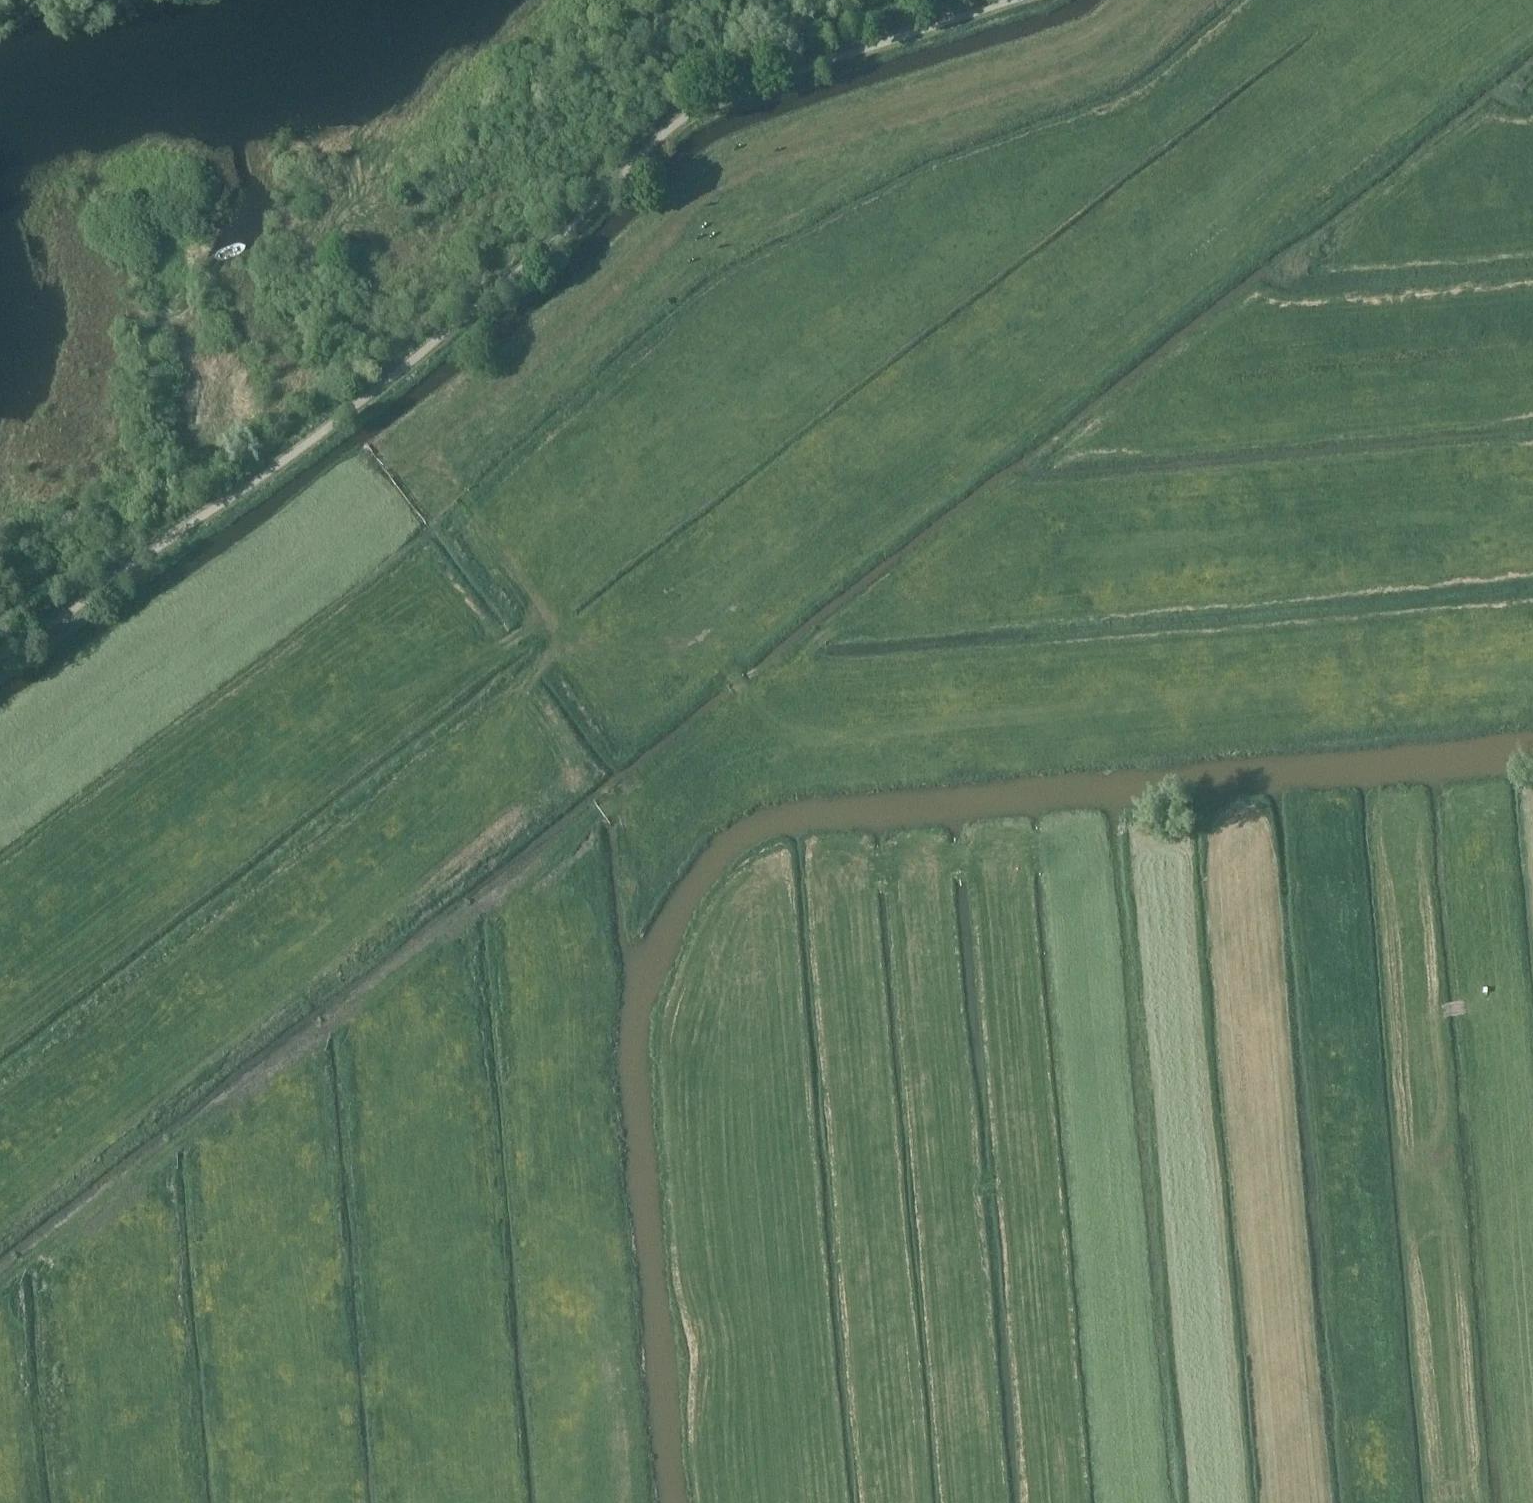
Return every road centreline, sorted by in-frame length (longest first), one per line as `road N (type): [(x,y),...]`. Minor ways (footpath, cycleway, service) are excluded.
road 1 (track): [(0,761),(424,449),(751,161),(1092,40),(1139,0)]
road 2 (track): [(538,617),(560,647),(499,716),(0,1127)]
road 3 (track): [(560,647),(684,643),(750,697),(537,864),(551,1060)]
road 4 (track): [(424,449),(538,617),(473,665)]

